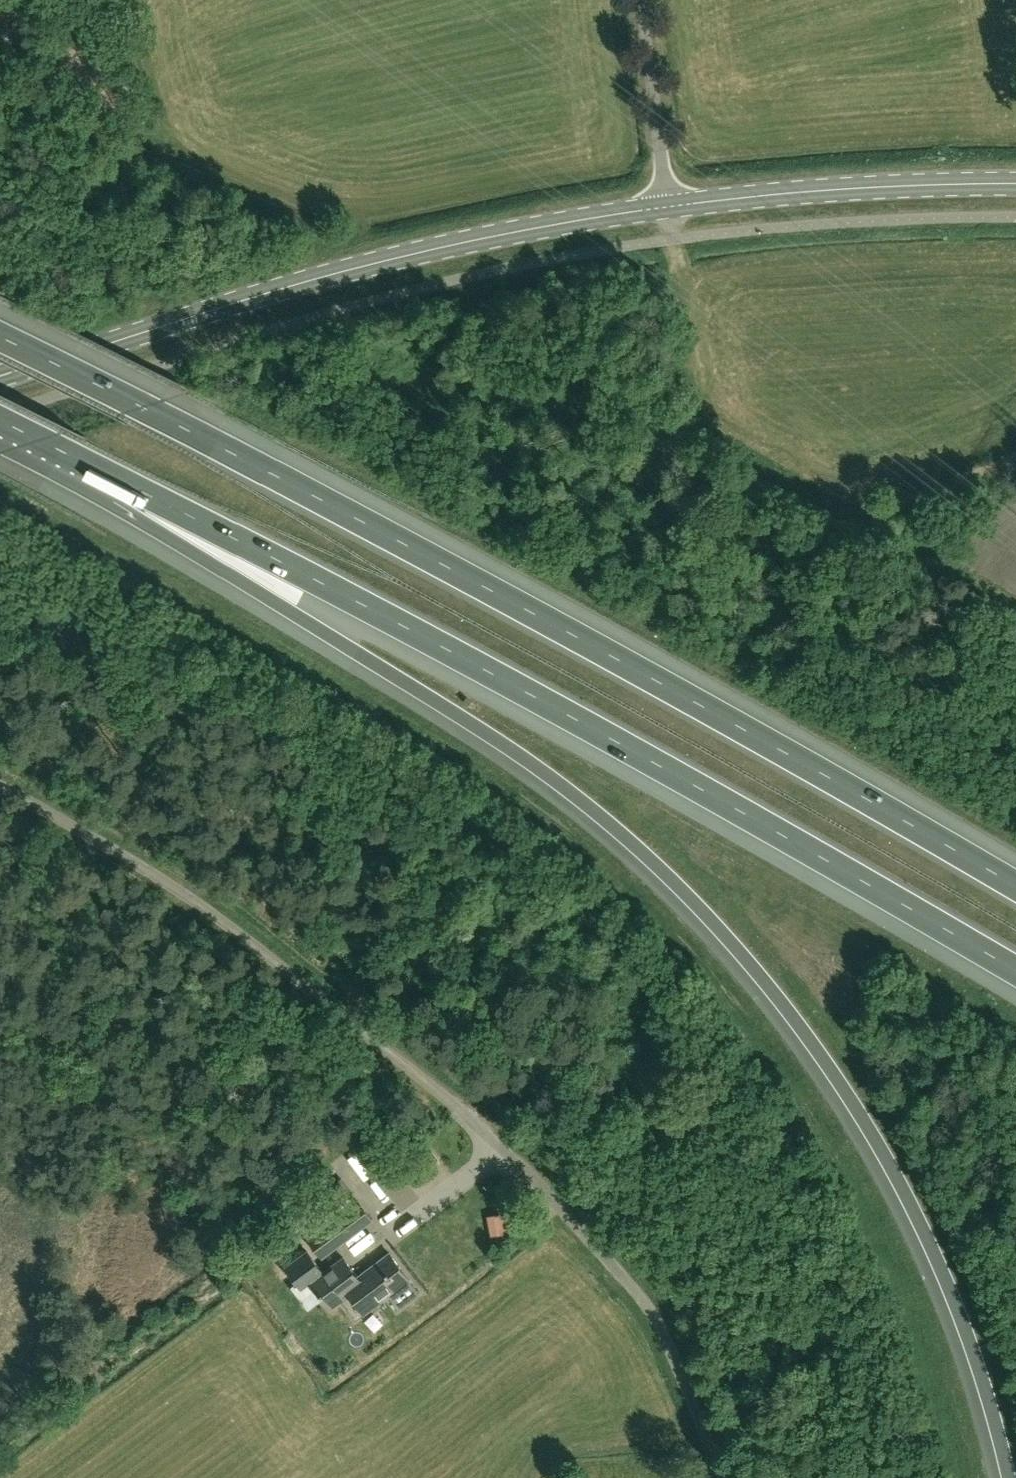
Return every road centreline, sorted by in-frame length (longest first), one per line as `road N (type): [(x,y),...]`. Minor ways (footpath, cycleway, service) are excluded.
road 1 (motorway): [(106,474),(175,543),(560,786),(672,880),(761,976),(852,1104),(944,1273),(1007,1477)]
road 2 (motorway): [(1015,888),(402,541),(0,336)]
road 3 (motorway): [(106,474),(318,580),(1015,972)]
road 4 (unclassified): [(708,1440),(640,1299),(553,1198),(439,1089),(167,883),(0,786)]
road 5 (secondary): [(0,379),(324,278),(669,207)]
road 6 (secondary): [(1015,184),(881,187),(669,207)]
road 7 (unclassified): [(669,207),(640,0)]

